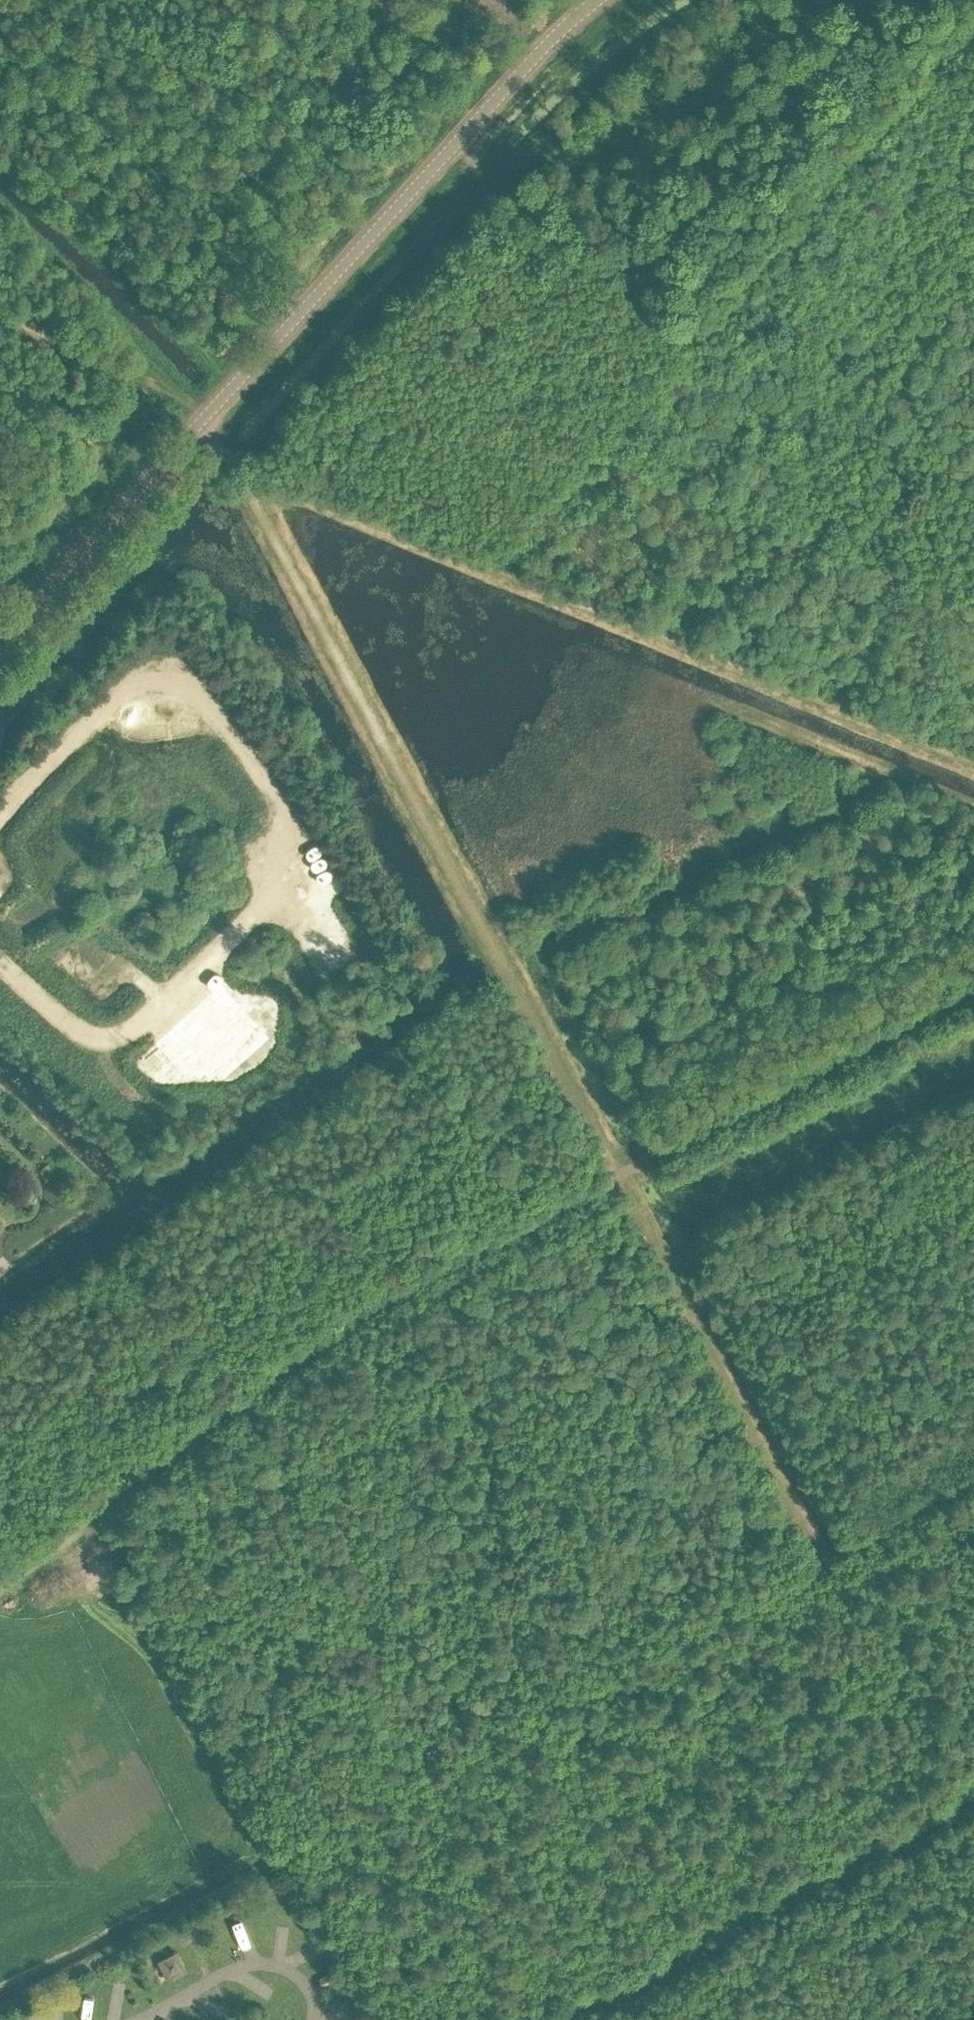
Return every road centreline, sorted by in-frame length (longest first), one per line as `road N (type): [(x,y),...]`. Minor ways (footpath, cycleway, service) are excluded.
road 1 (track): [(234,459),(807,1555)]
road 2 (track): [(0,1586),(179,1442),(441,1267),(973,993)]
road 3 (unclassified): [(0,638),(539,55),(603,0)]
road 4 (track): [(973,760),(234,459),(199,421)]
road 5 (track): [(0,310),(168,393),(199,421)]

